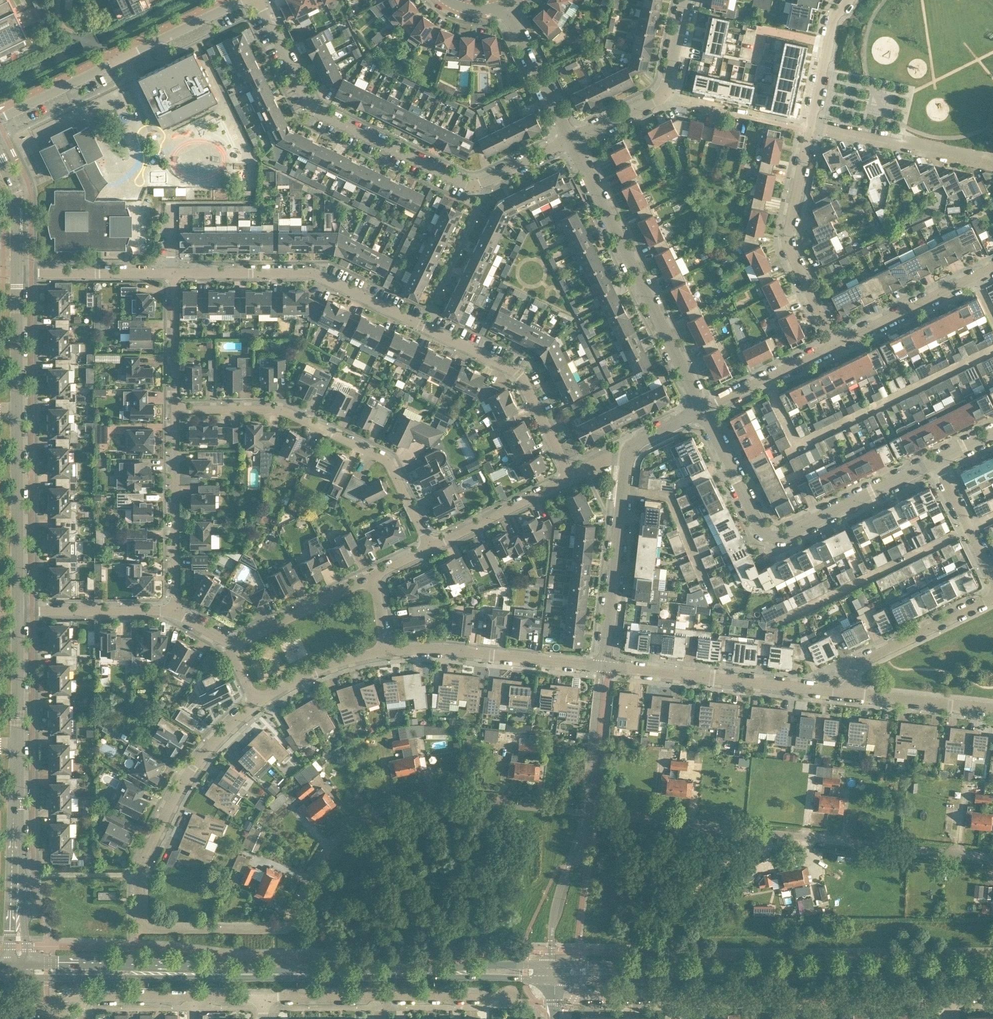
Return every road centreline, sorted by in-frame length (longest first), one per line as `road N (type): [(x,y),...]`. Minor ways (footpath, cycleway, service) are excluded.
road 1 (residential): [(992,857),(425,791),(387,798),(333,841),(286,927),(148,927),(140,921),(144,859),(193,768),(226,725),(256,704)]
road 2 (residential): [(173,274),(318,273),(513,367),(571,478)]
road 3 (residential): [(569,140),(488,179),(453,178),(313,108),(260,0)]
road 4 (residential): [(702,409),(769,535),(786,535),(936,460)]
road 5 (secondary): [(667,973),(992,974)]
road 6 (residential): [(431,548),(380,453),(281,410),(175,409)]
road 7 (residential): [(702,409),(569,140)]
road 8 (residential): [(0,119),(244,0)]
road 9 (residential): [(605,666),(850,694)]
road 10 (residential): [(263,996),(509,995)]
road 11 (residential): [(836,345),(788,241),(812,125)]
road 12 (residential): [(385,650),(605,666)]
road 13 (residential): [(605,666),(629,449)]
road 14 (secondary): [(27,976),(241,973)]
road 15 (secondary): [(241,973),(28,965)]
road 16 (tertiary): [(18,613),(17,410)]
road 17 (residential): [(175,409),(174,612)]
road 18 (residential): [(85,1018),(85,997),(263,996)]
road 19 (secondary): [(241,973),(438,974)]
road 20 (residential): [(992,168),(812,125)]
road 21 (residential): [(850,694),(853,668),(992,598)]
road 22 (residential): [(836,345),(992,268)]
road 23 (tertiary): [(18,915),(18,745)]
road 24 (residential): [(235,647),(375,575)]
road 25 (residential): [(431,548),(571,478)]
road 26 (residential): [(174,612),(18,613)]
road 27 (residential): [(17,273),(173,274)]
road 28 (residential): [(569,140),(503,5)]
road 29 (residential): [(702,409),(836,345)]
road 30 (residential): [(850,694),(992,709)]
road 31 (residential): [(256,704),(337,663),(385,650)]
road 32 (tertiary): [(17,410),(17,273)]
road 33 (residential): [(173,274),(175,409)]
road 34 (tertiary): [(18,745),(18,613)]
road 35 (residential): [(992,576),(936,460)]
road 36 (residential): [(812,125),(843,0)]
road 37 (unclassified): [(573,999),(666,998),(677,1002),(677,1018)]
road 38 (tertiary): [(17,273),(17,195),(0,156)]

